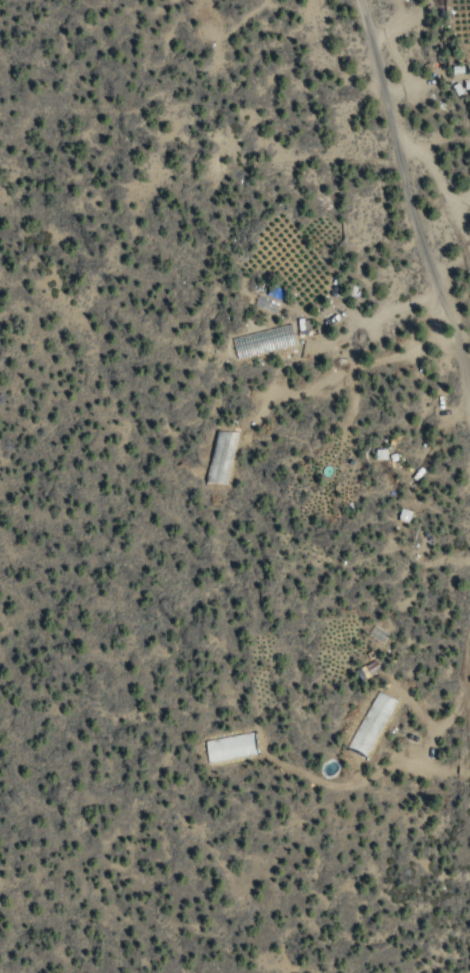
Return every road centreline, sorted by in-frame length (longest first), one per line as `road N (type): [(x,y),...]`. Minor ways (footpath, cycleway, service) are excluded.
road 1 (residential): [(344,0),(377,73),(377,122),(459,372),(469,430)]

